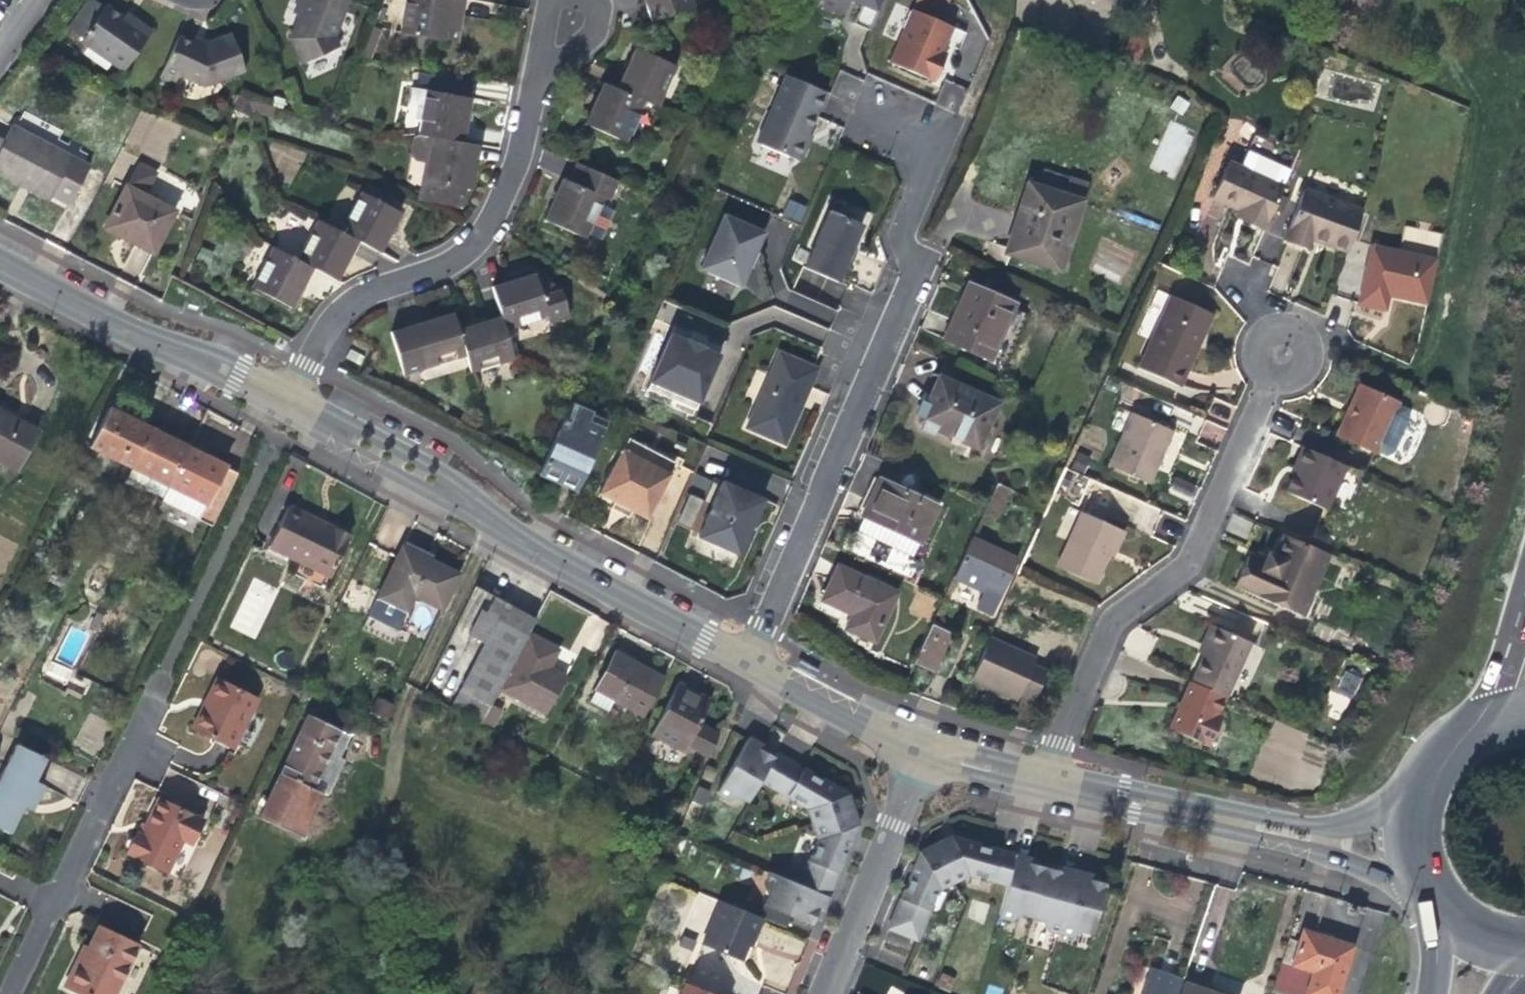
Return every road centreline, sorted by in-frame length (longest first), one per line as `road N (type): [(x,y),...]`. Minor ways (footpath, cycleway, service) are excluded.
road 1 (residential): [(870,116),(934,149),(901,246),(920,266),(742,666)]
road 2 (residential): [(278,418),(0,993)]
road 3 (tertiary): [(278,418),(742,666)]
road 4 (residential): [(1284,350),(1199,547),(1104,614),(1042,779)]
road 5 (residential): [(538,77),(505,193),(473,243),(338,313),(278,418)]
road 6 (tertiary): [(0,269),(278,418)]
road 7 (residential): [(829,993),(925,753)]
road 8 (tertiary): [(1214,818),(1430,893)]
road 9 (tertiary): [(1420,781),(1376,813),(1330,829),(1214,818)]
road 10 (tertiary): [(742,666),(925,753)]
road 11 (tertiary): [(1042,779),(1214,818)]
road 12 (tertiary): [(925,753),(1042,779)]

